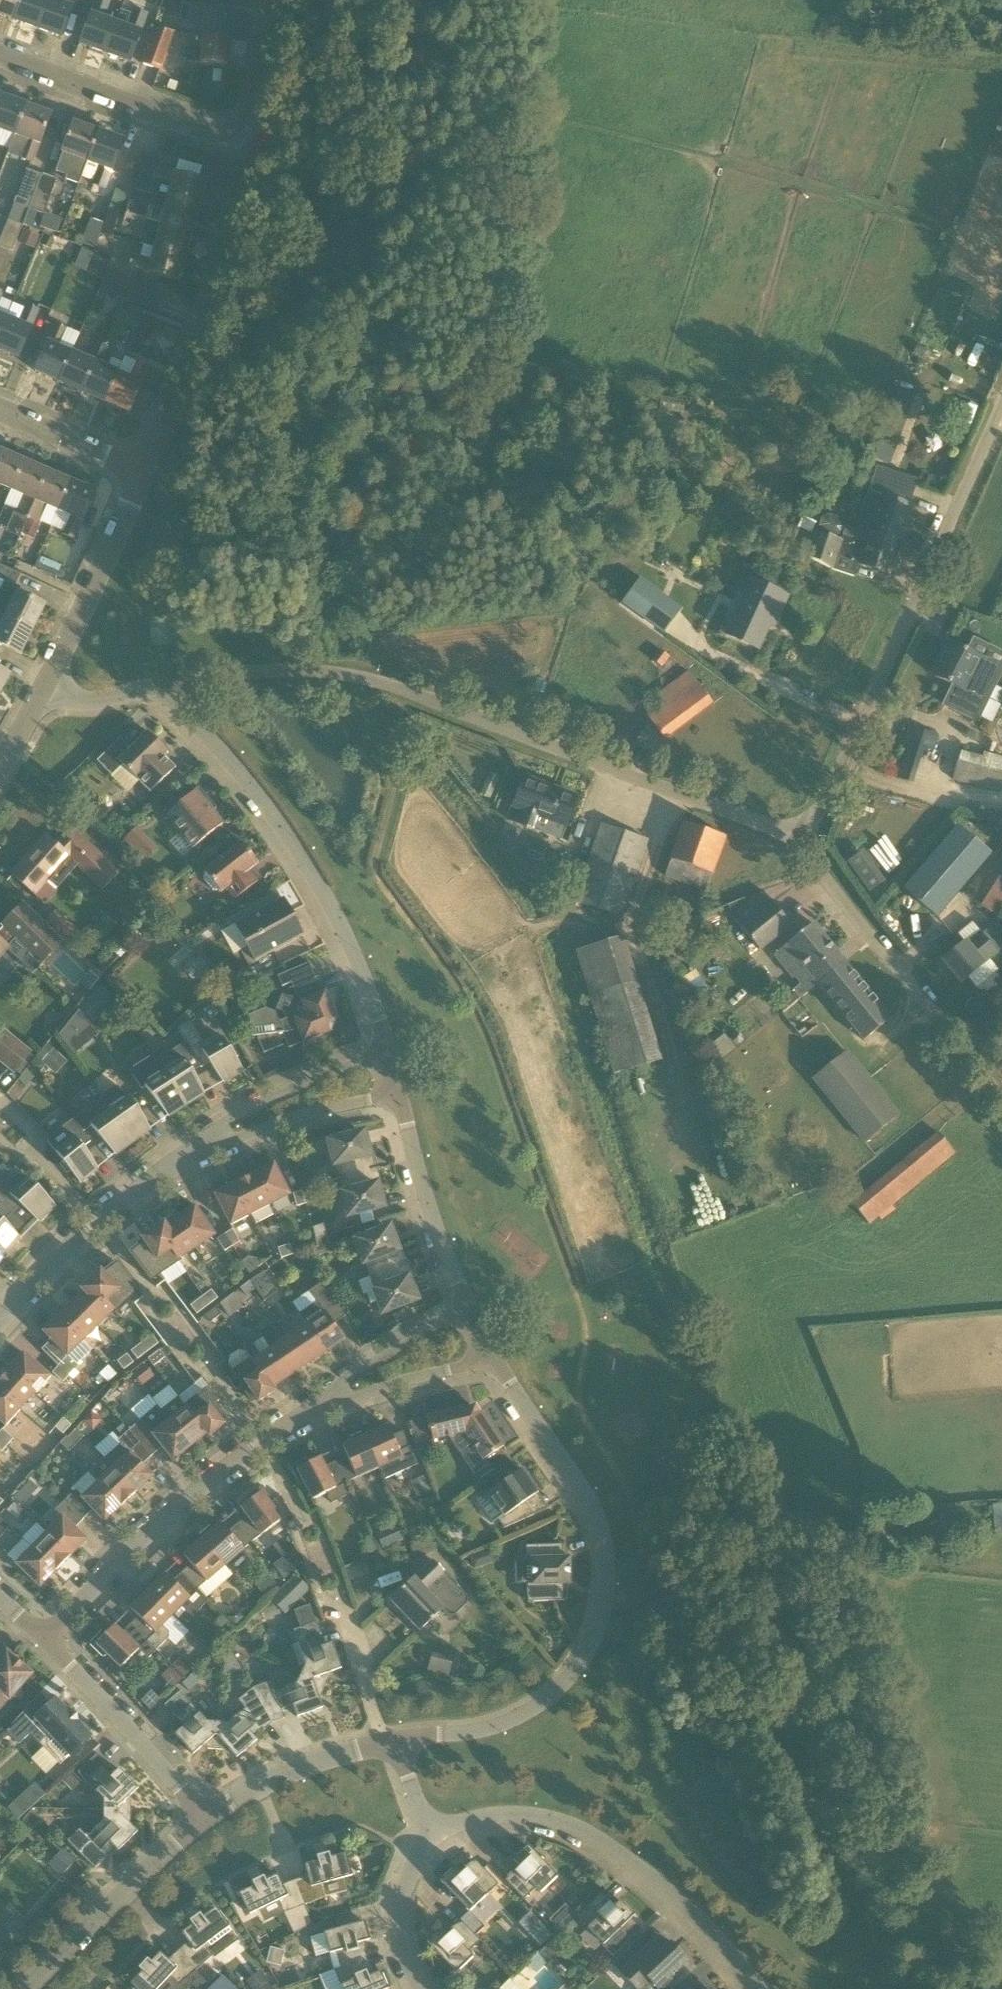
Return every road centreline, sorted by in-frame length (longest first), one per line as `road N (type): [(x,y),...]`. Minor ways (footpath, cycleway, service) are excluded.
road 1 (unclassified): [(796,864),(763,833),(707,803),(399,694),(298,673),(239,674),(159,701)]
road 2 (tertiary): [(395,1749),(489,1726),(551,1690),(586,1645),(597,1609),(597,1569),(574,1498),(475,1335)]
road 3 (residential): [(39,1638),(255,1444),(322,1403),(475,1335)]
road 4 (unclassified): [(796,864),(1001,403)]
road 5 (residential): [(0,1319),(127,1200),(208,1146),(385,1055)]
road 6 (tertiary): [(385,1055),(337,918),(209,736),(159,701)]
road 7 (unclassified): [(426,1833),(518,1815),(585,1832),(726,1955),(751,1988)]
road 8 (tertiary): [(133,472),(245,144)]
road 9 (unclassified): [(1001,1100),(796,864)]
road 10 (tertiary): [(475,1335),(449,1286),(400,1144),(385,1055)]
road 11 (residential): [(245,144),(0,55)]
road 12 (residential): [(203,1818),(39,1638)]
road 13 (tertiary): [(31,1988),(203,1818)]
road 14 (tertiary): [(41,694),(133,472)]
road 15 (tertiary): [(203,1818),(295,1768),(395,1749)]
road 16 (unclassified): [(423,1988),(402,1941),(402,1900),(418,1847)]
road 17 (residential): [(133,472),(0,413)]
road 18 (tertiary): [(245,144),(261,51),(260,0)]

